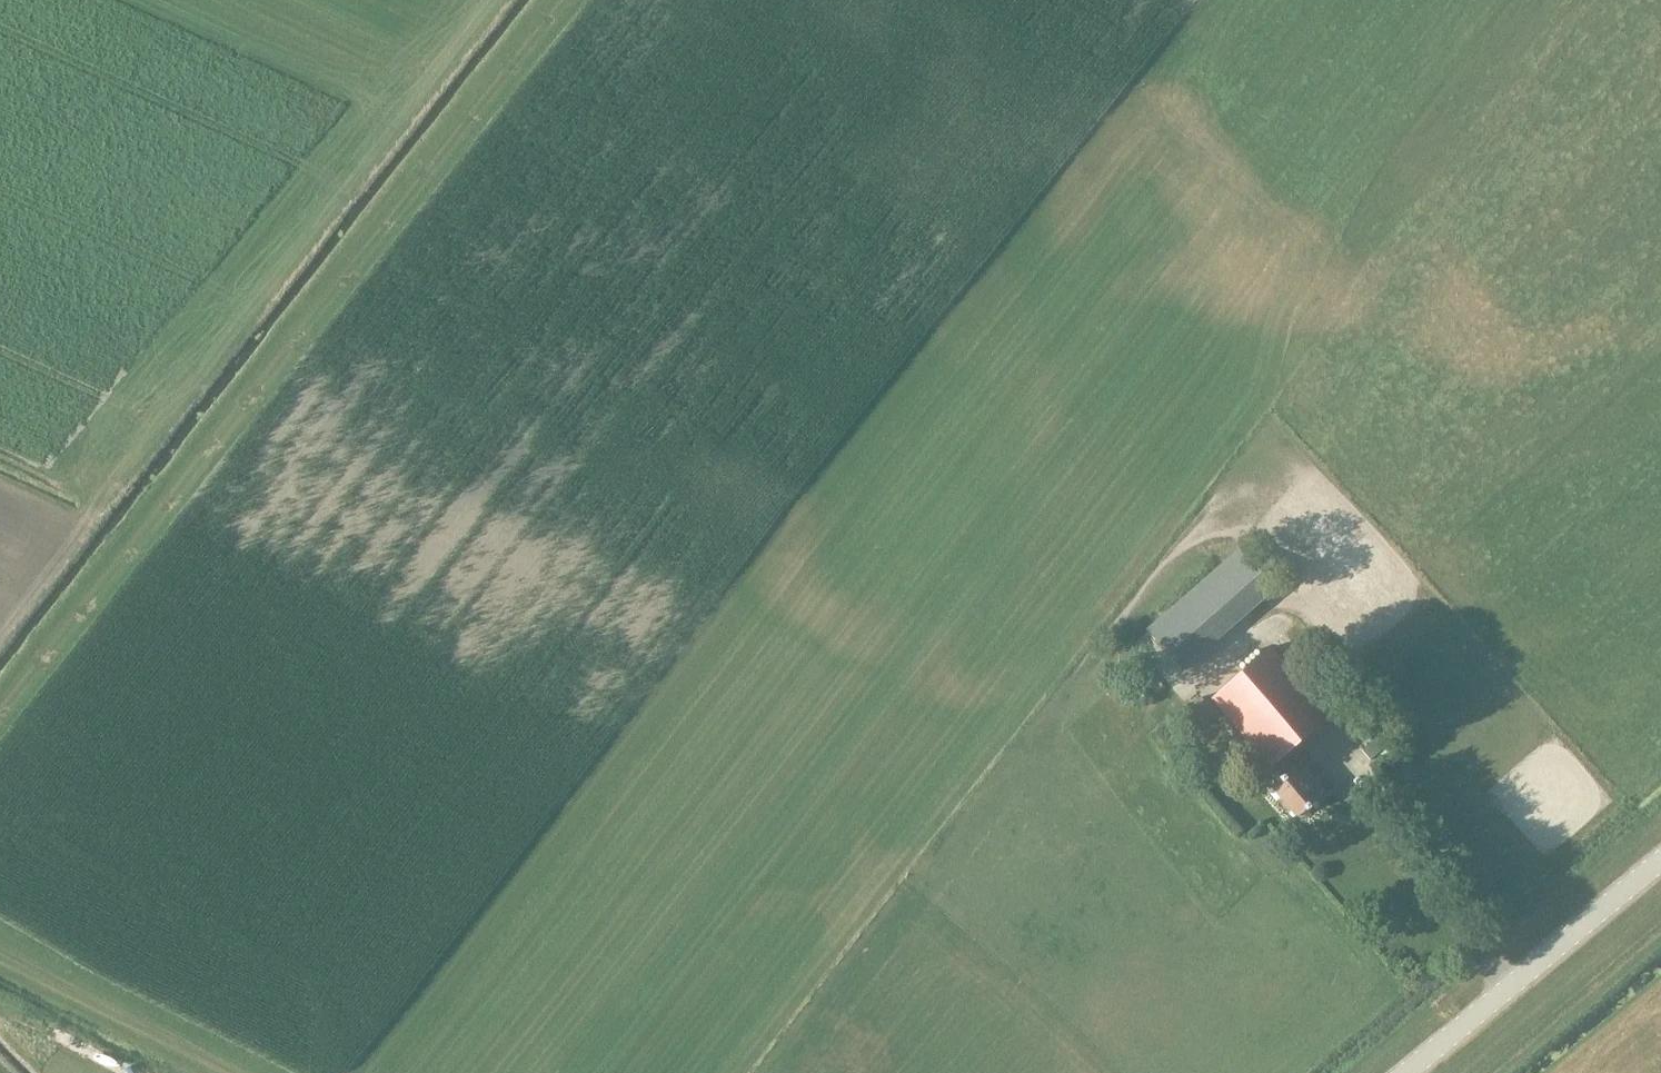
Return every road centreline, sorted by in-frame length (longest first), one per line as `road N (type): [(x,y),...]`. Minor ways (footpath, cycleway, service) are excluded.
road 1 (tertiary): [(1406,1072),(1660,855)]

